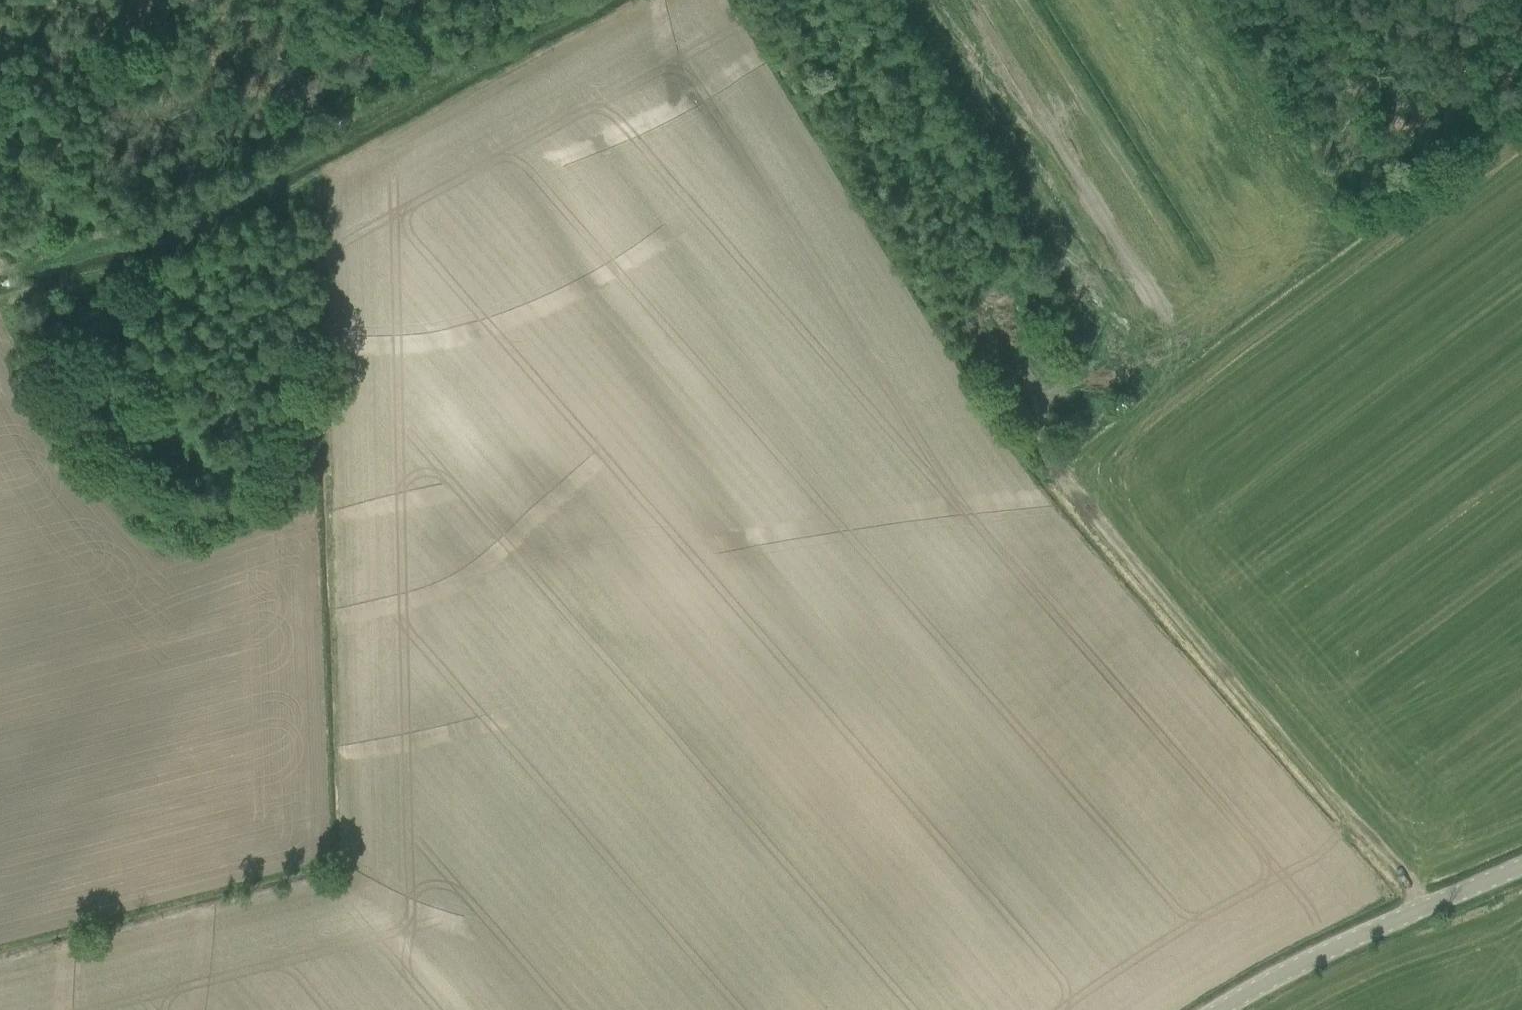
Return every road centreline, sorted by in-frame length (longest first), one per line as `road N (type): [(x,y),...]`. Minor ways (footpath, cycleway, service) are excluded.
road 1 (track): [(1425,906),(1055,472),(1040,413)]
road 2 (unclassified): [(1216,1009),(1326,948),(1521,863)]

